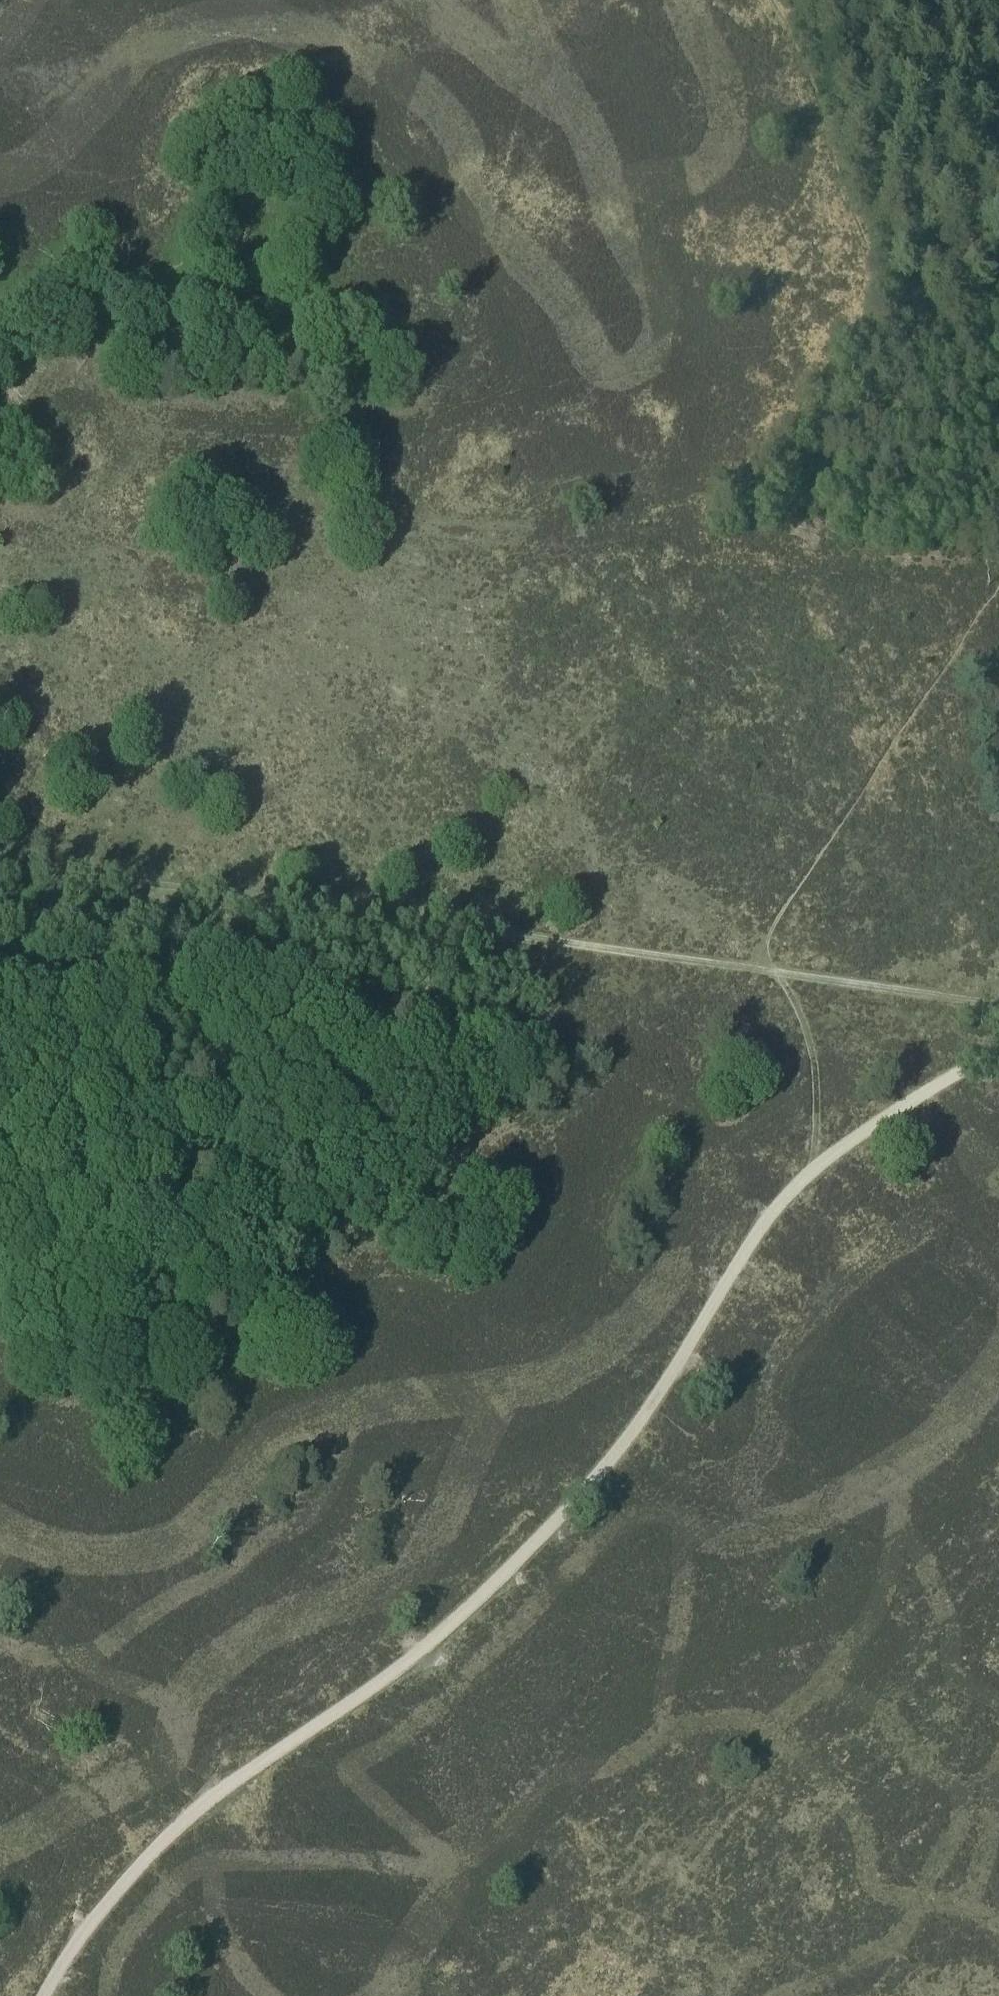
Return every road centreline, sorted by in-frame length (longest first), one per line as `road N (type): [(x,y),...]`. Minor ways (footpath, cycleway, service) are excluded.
road 1 (track): [(44,1995),(89,1924),(145,1860),(229,1786),(447,1628),(542,1535),(634,1429),(770,1214),(811,1171)]
road 2 (track): [(0,863),(998,1005)]
road 3 (track): [(811,1171),(887,1114),(998,1055)]
road 4 (track): [(811,1171),(808,1024),(777,973)]
road 5 (track): [(875,0),(998,99)]

